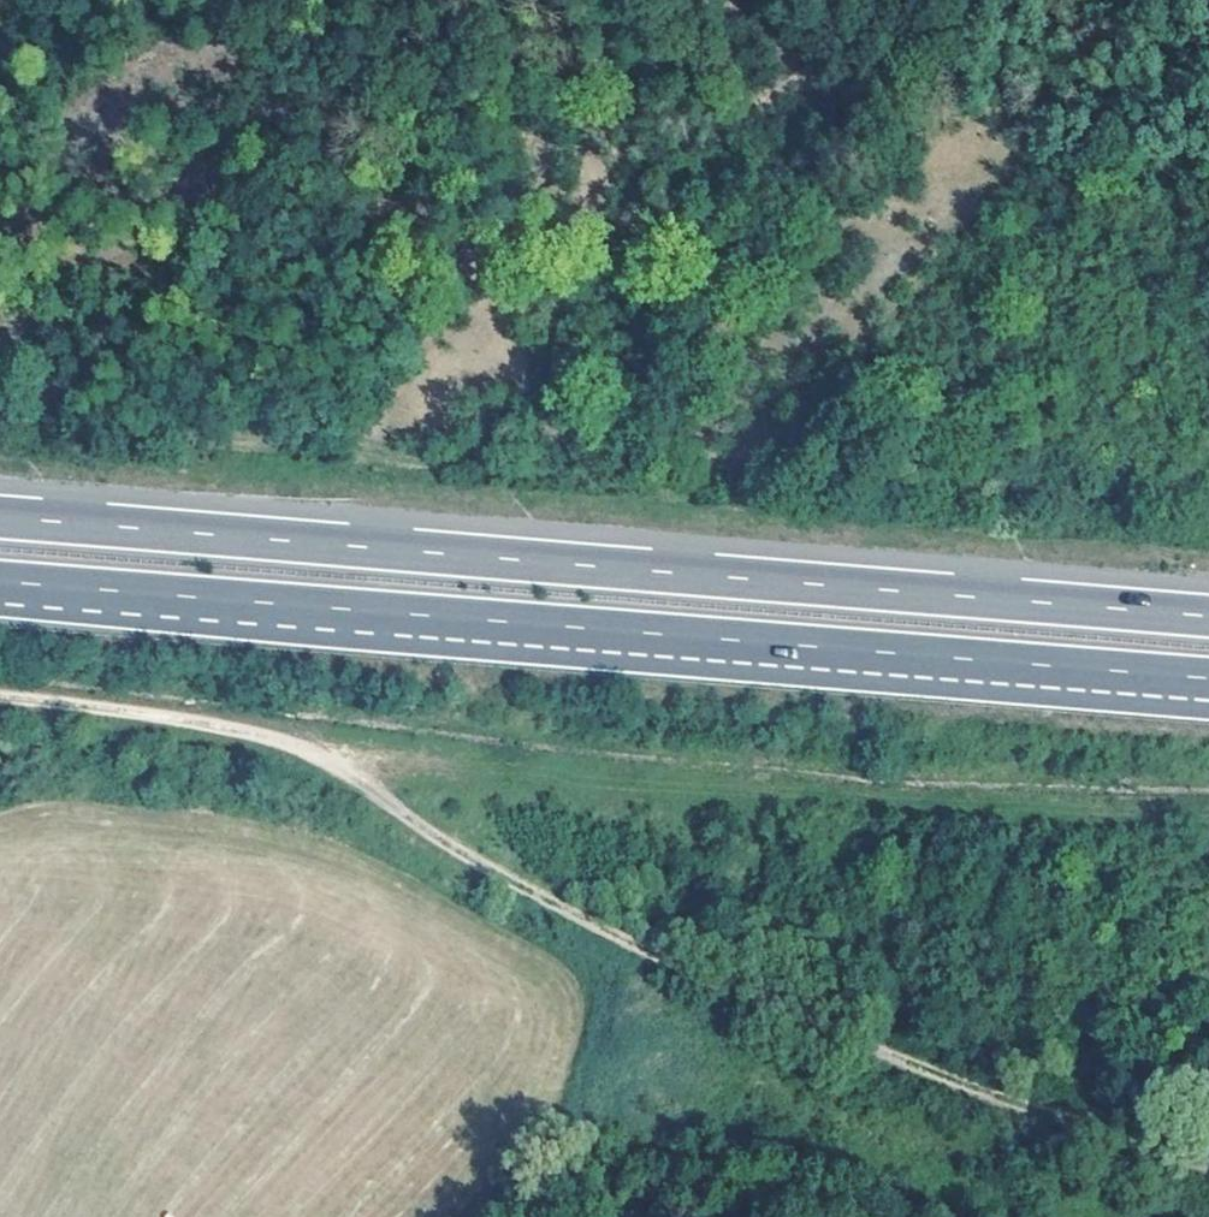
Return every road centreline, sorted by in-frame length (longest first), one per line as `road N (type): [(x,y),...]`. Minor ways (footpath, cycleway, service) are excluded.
road 1 (track): [(1208,1166),(851,1043),(647,948),(462,849),(309,749),(223,718),(0,691)]
road 2 (motorway): [(1208,619),(0,521)]
road 3 (motorway): [(0,599),(1208,696)]
road 4 (track): [(852,460),(623,480),(542,464),(101,418),(0,395)]

